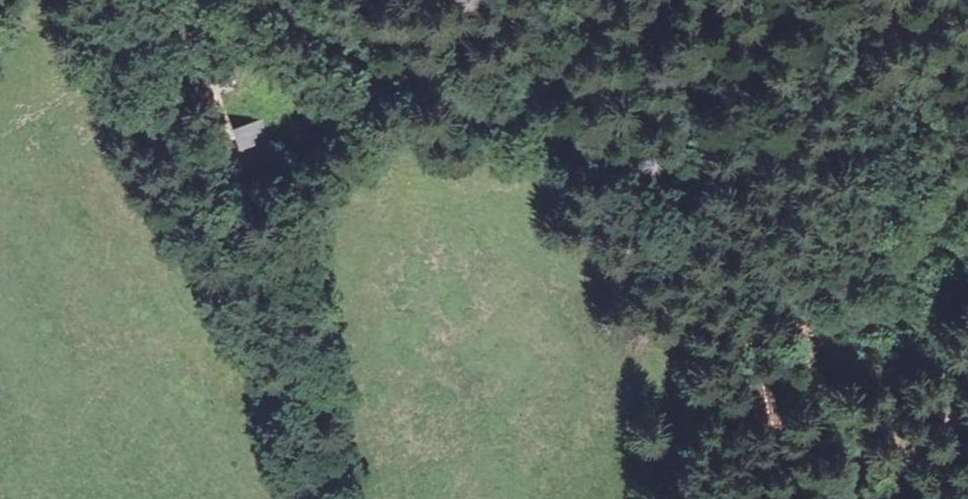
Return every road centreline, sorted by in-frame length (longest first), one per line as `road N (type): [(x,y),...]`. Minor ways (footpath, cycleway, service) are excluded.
road 1 (track): [(250,0),(658,178),(814,340),(967,433)]
road 2 (track): [(187,0),(190,38),(317,498)]
road 3 (track): [(814,340),(871,498)]

